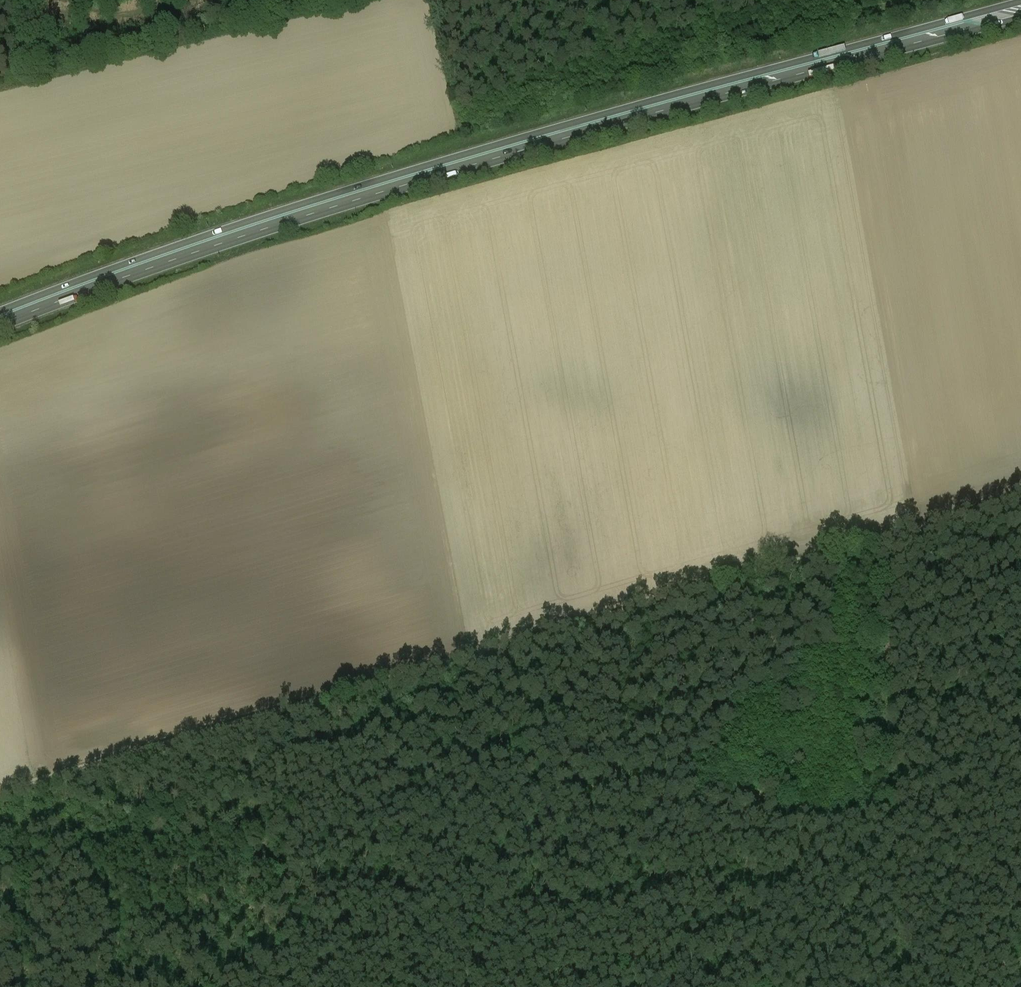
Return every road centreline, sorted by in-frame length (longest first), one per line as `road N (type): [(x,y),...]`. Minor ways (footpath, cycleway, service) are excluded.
road 1 (trunk): [(0,323),(525,146),(1020,12)]
road 2 (trunk): [(1020,8),(348,190),(0,310)]
road 3 (track): [(0,788),(1020,491)]
road 4 (track): [(873,533),(902,986)]
road 5 (track): [(433,664),(348,236)]
road 6 (track): [(185,0),(94,17),(47,0)]

